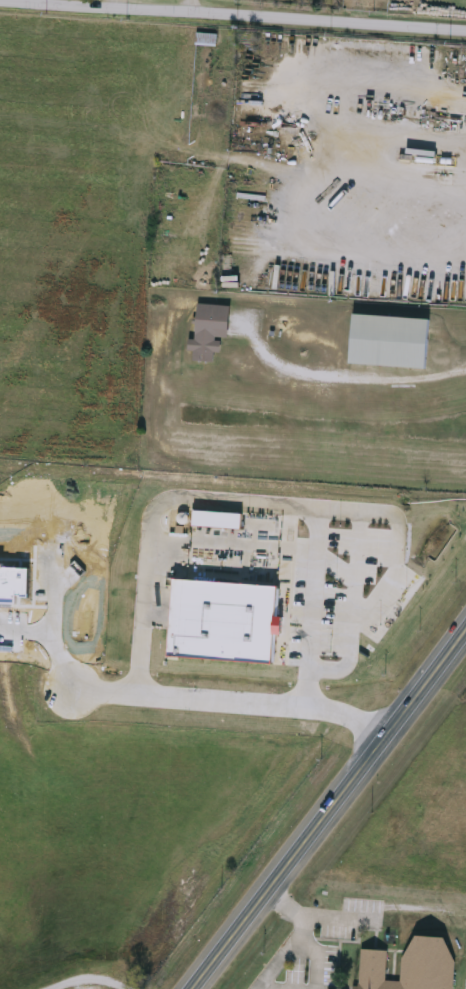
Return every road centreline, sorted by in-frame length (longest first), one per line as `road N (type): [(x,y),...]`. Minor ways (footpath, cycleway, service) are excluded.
road 1 (primary): [(189,988),(465,626)]
road 2 (residential): [(465,29),(77,0)]

